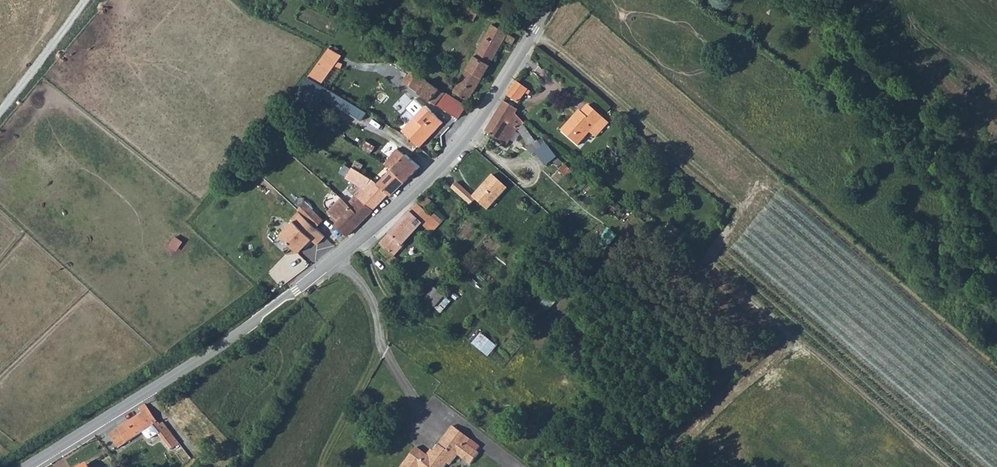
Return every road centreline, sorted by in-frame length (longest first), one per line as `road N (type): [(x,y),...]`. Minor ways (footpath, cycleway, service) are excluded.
road 1 (unclassified): [(24,466),(209,353),(337,260)]
road 2 (unclassified): [(337,260),(443,162),(488,107),(553,0)]
road 3 (track): [(531,35),(672,145)]

